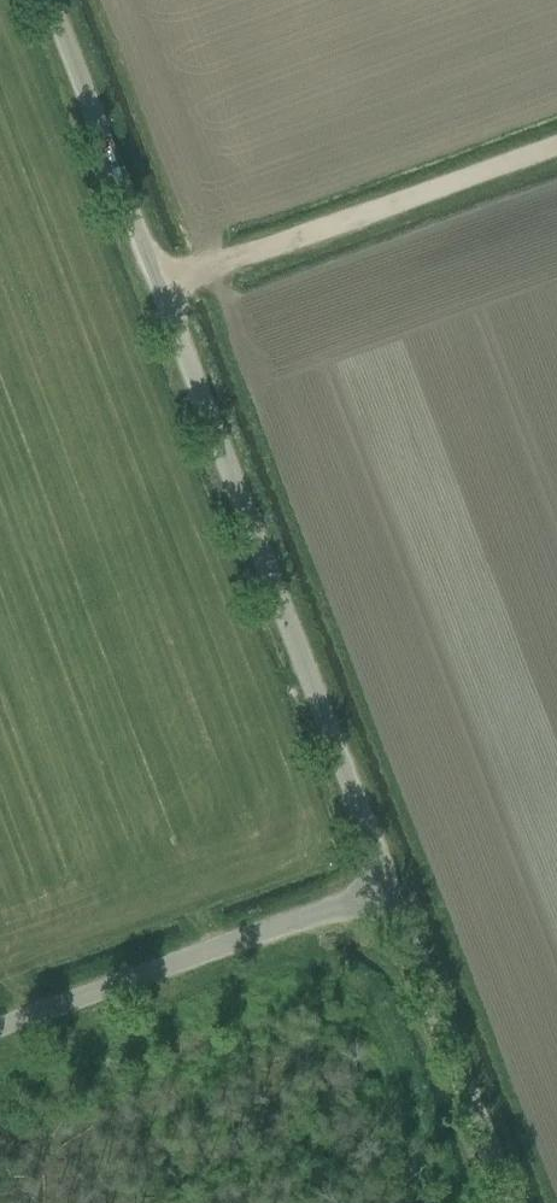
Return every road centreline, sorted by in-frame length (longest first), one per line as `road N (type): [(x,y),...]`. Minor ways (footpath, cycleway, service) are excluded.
road 1 (unclassified): [(391,876),(54,0)]
road 2 (track): [(165,290),(556,144)]
road 3 (unclassified): [(0,1016),(391,876)]
road 4 (unclassified): [(517,1202),(391,876)]

